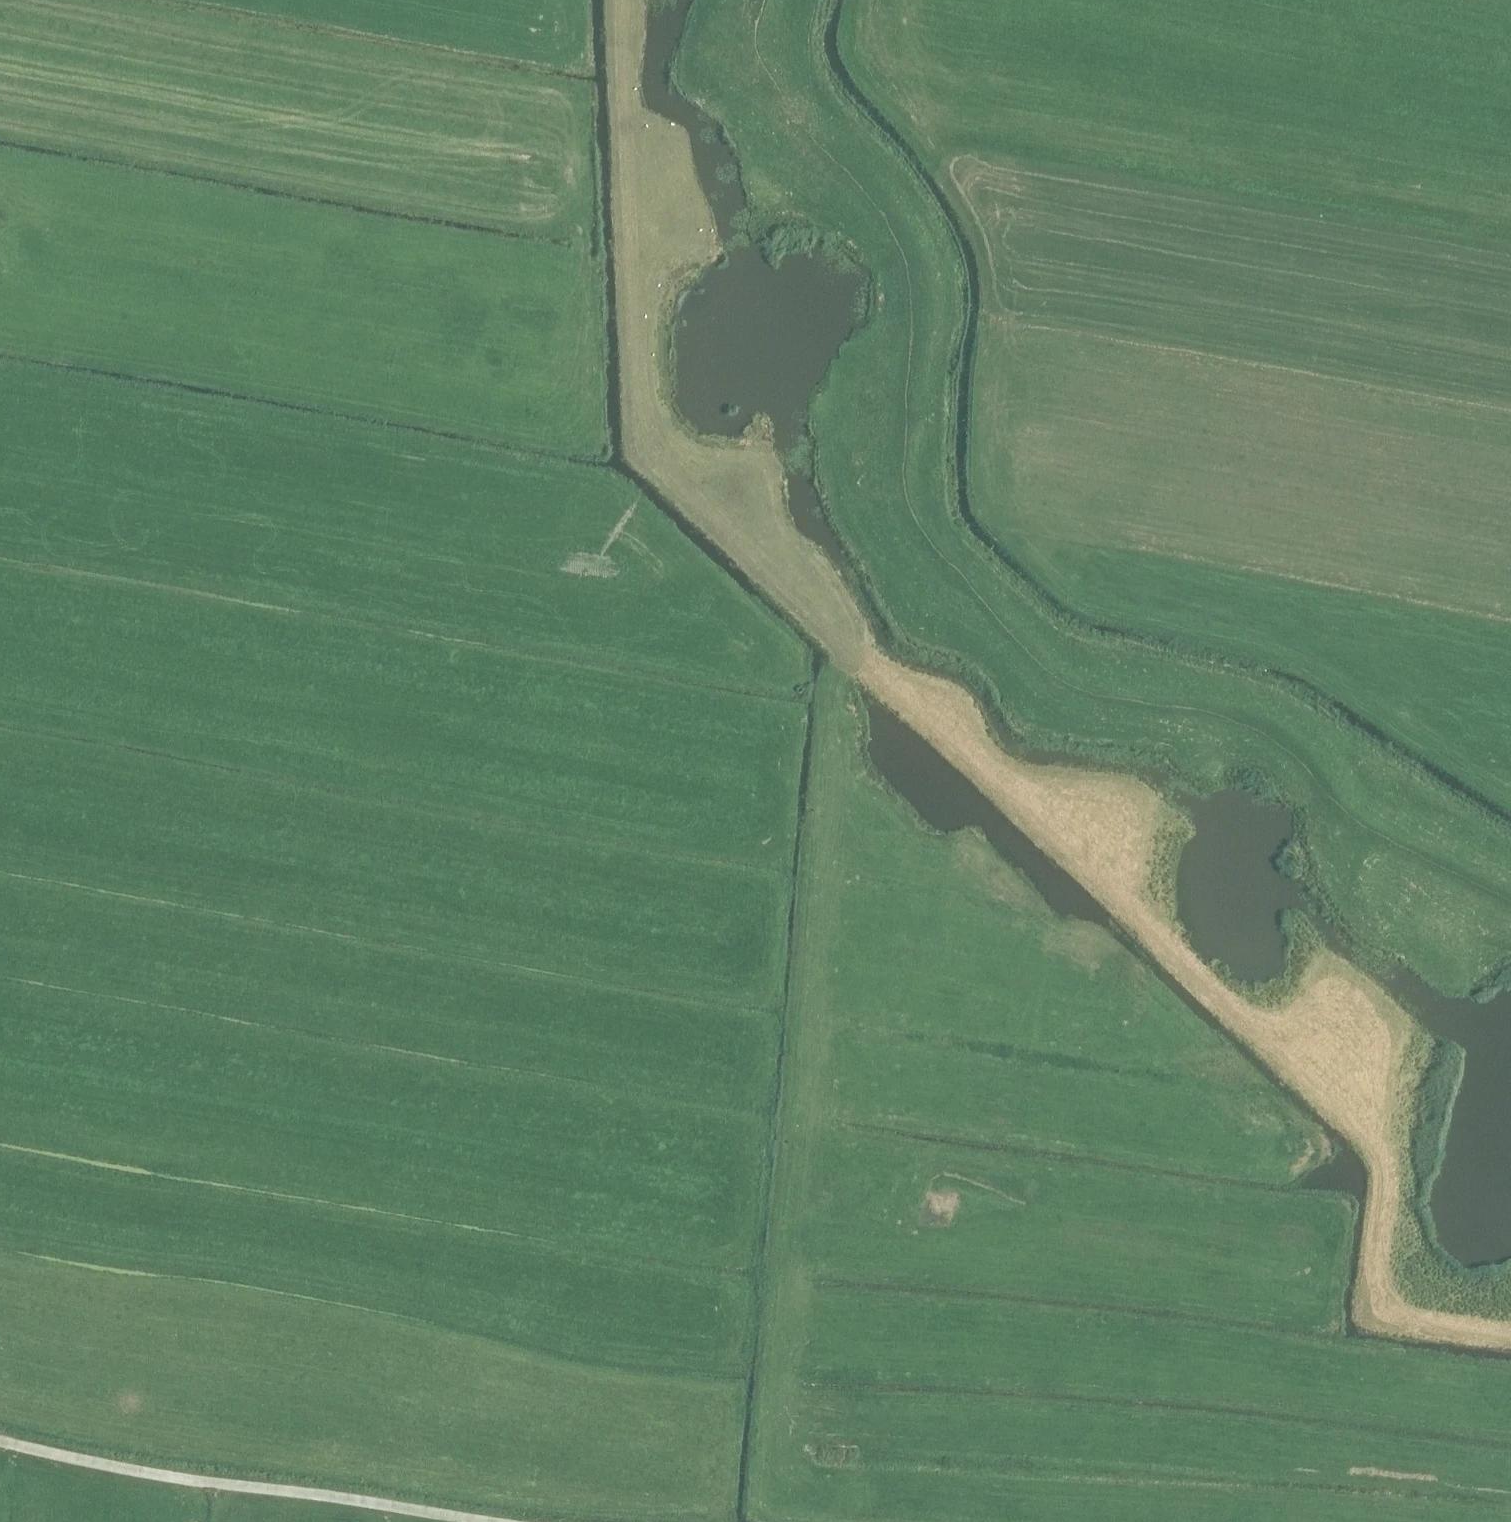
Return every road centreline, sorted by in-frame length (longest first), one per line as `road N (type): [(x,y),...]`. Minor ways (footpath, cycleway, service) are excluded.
road 1 (track): [(0,1437),(178,1475),(514,1521)]

